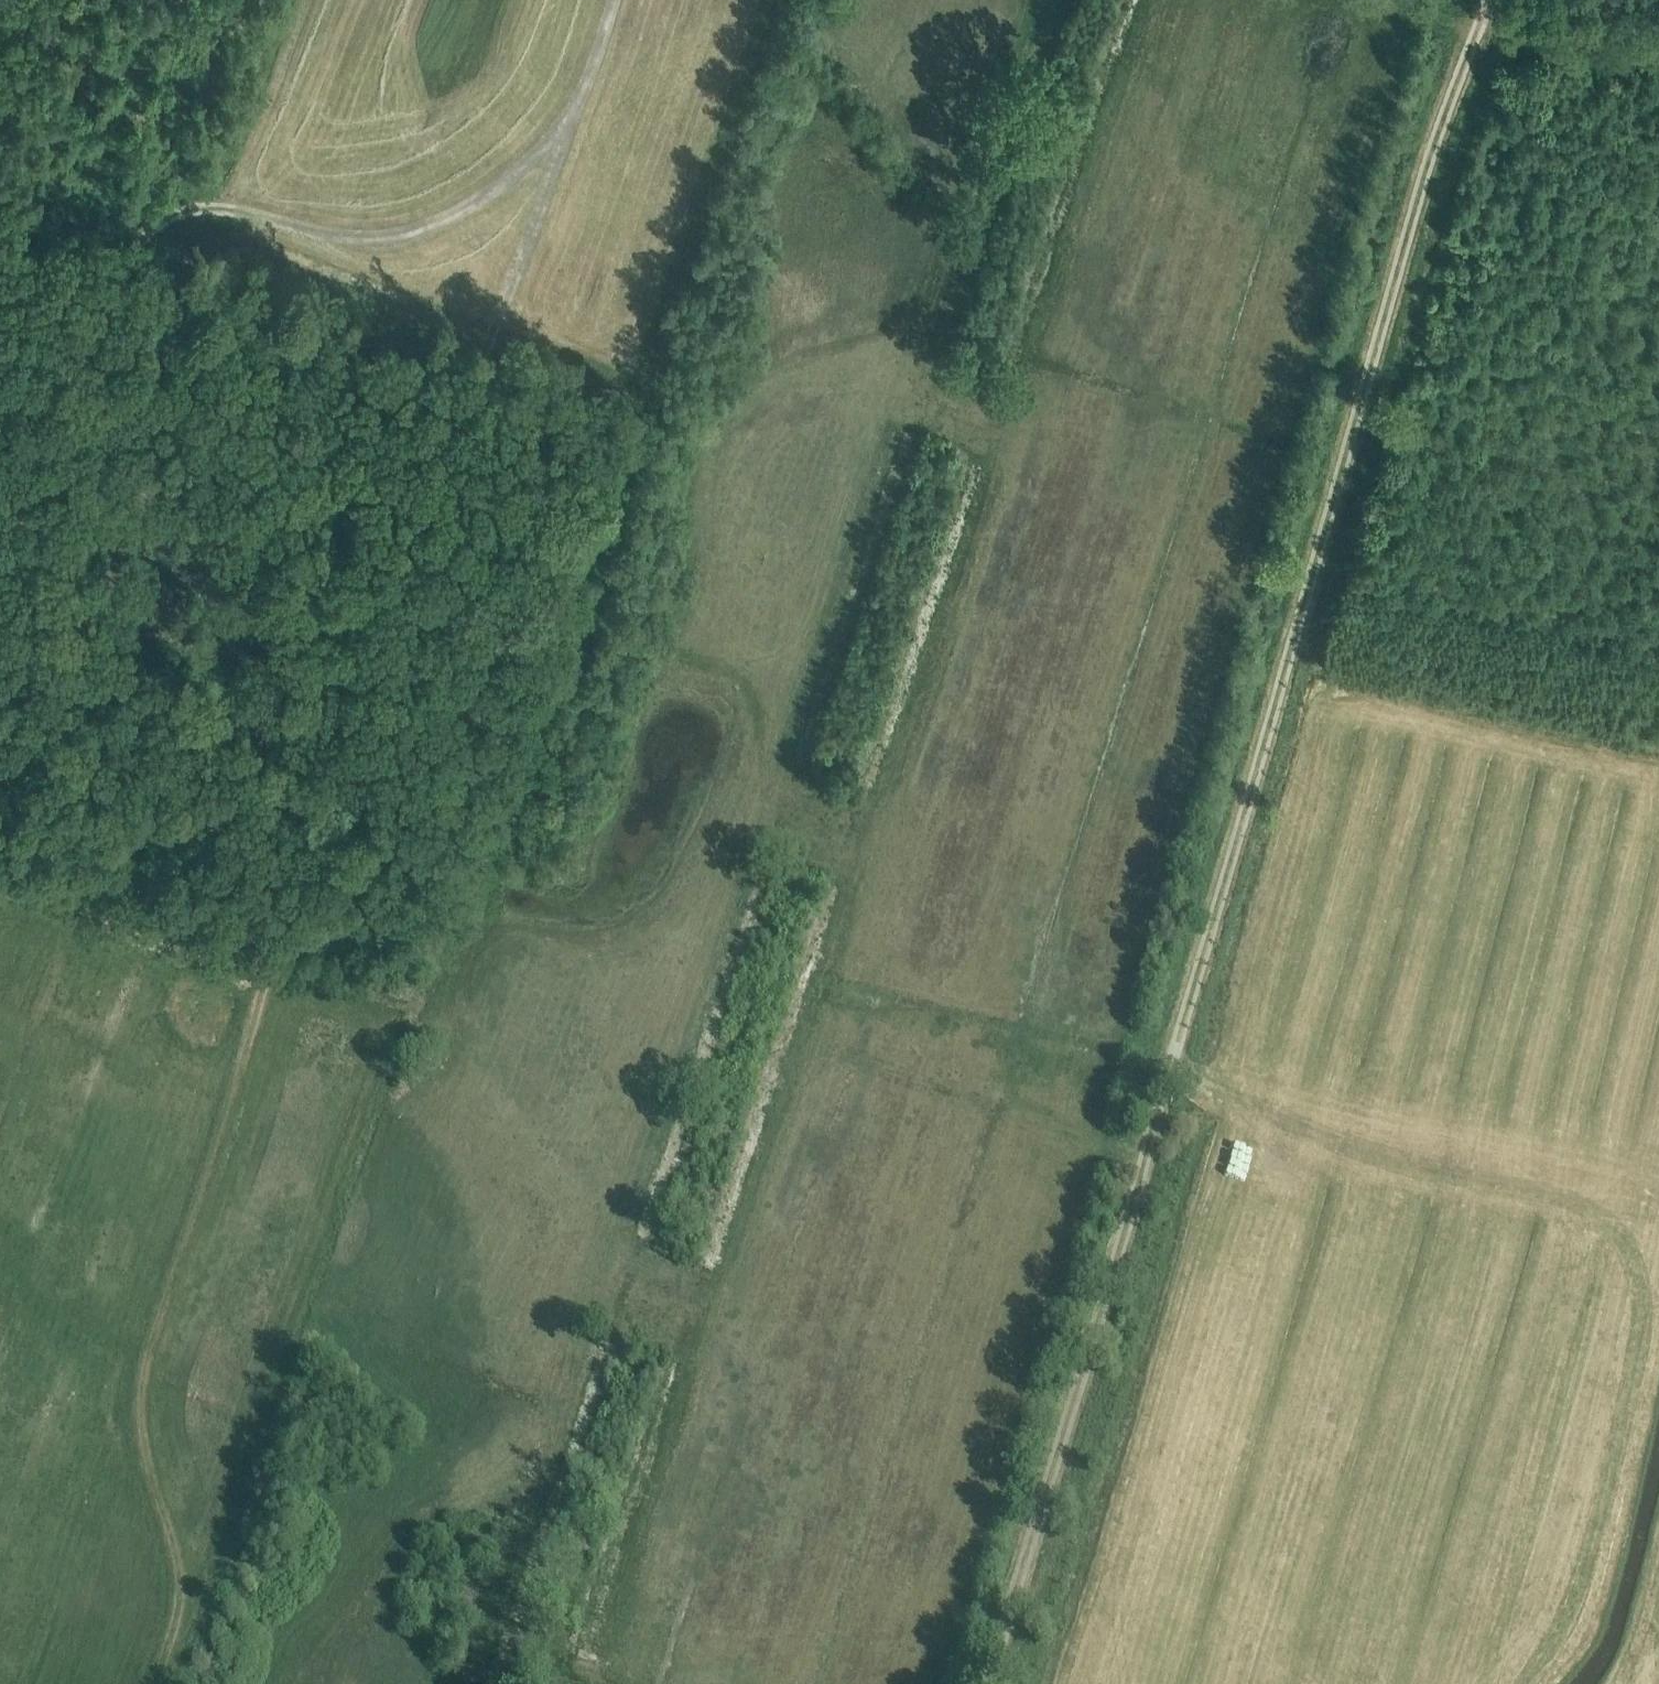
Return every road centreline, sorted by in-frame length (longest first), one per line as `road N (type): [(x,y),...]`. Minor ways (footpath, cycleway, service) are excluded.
road 1 (track): [(1491,0),(1418,196),(988,1683)]
road 2 (track): [(614,0),(601,48),(559,129),(522,169),(437,223),(356,239),(207,209),(177,213),(143,238),(103,308),(0,577)]
road 3 (track): [(262,985),(0,891)]

